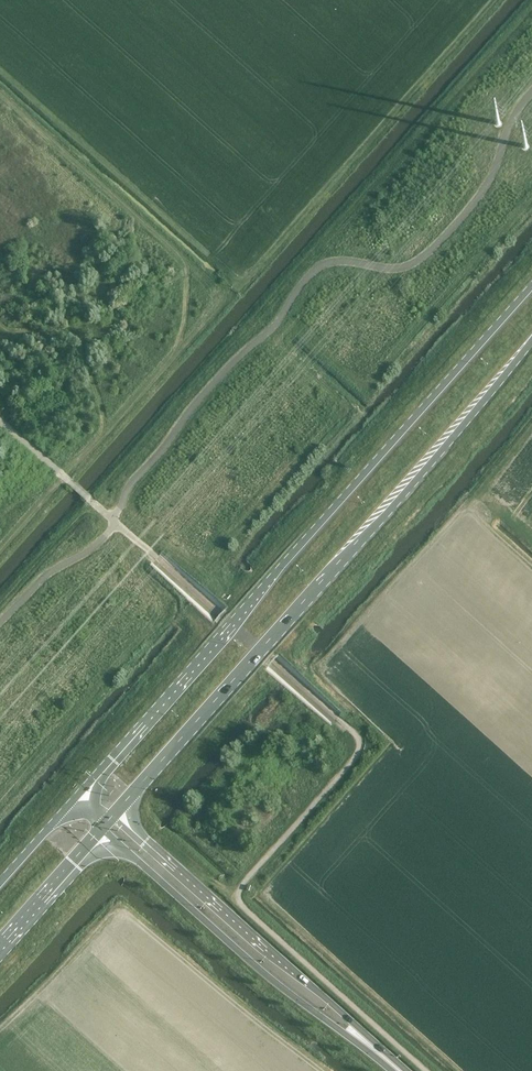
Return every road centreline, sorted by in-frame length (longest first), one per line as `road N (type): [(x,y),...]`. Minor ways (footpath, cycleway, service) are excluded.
road 1 (primary): [(531,281),(77,797)]
road 2 (primary): [(115,814),(531,340)]
road 3 (secondary): [(401,1070),(115,814)]
road 4 (secondary): [(100,830),(261,971),(396,1070)]
road 5 (primary): [(0,941),(100,830)]

